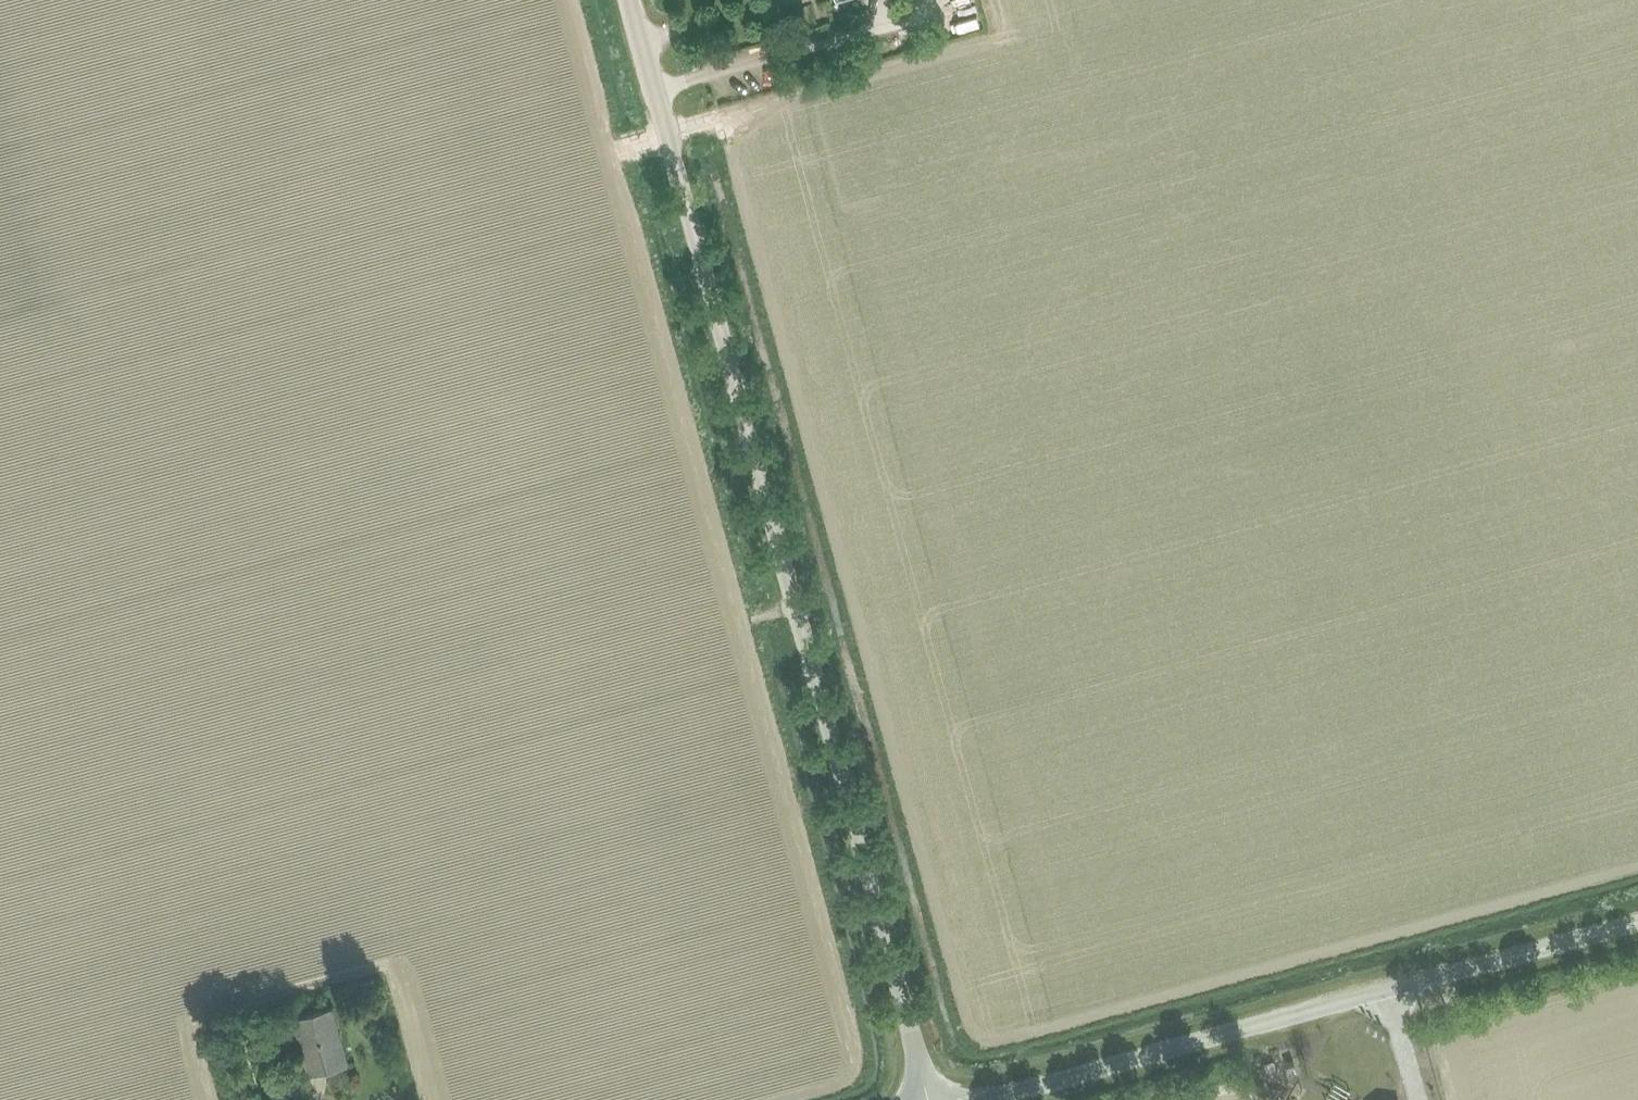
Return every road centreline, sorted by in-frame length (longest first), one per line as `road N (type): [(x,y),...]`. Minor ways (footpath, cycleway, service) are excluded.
road 1 (unclassified): [(630,0),(928,1099)]
road 2 (unclassified): [(986,1099),(1637,923)]

